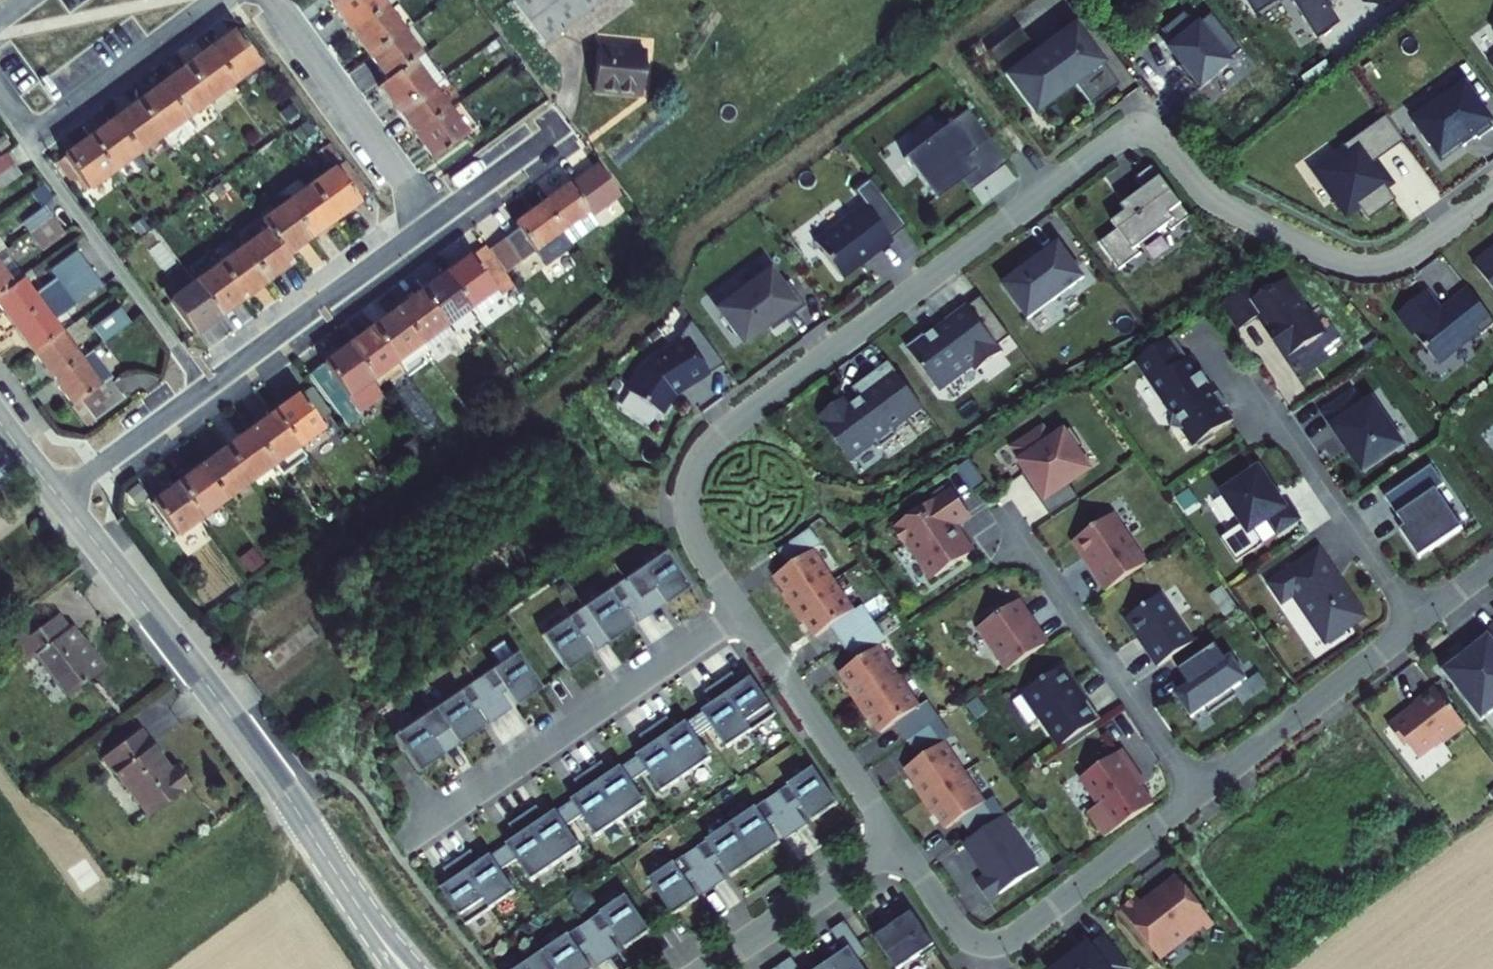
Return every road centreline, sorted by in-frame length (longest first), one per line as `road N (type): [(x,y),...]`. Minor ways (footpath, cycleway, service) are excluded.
road 1 (residential): [(1492,191),(1398,260),(1365,266),(1216,203),(1142,133),(1116,137),(707,444),(691,471),(689,524),(741,612)]
road 2 (track): [(539,411),(663,308),(691,234),(1007,0)]
road 3 (secondary): [(58,495),(275,774),(345,884)]
road 4 (residential): [(58,495),(427,226)]
road 5 (track): [(686,506),(649,501),(607,480),(539,411),(364,550)]
road 6 (residential): [(894,840),(961,935),(992,946),(1196,793)]
road 7 (residential): [(410,835),(741,612)]
road 8 (residential): [(1200,335),(1242,397),(1298,446),(1416,620)]
road 9 (residential): [(1005,514),(1196,793)]
road 10 (residential): [(1196,793),(1416,620)]
road 11 (residential): [(427,226),(266,0)]
road 12 (residential): [(741,612),(894,840)]
road 13 (residential): [(29,134),(218,0)]
road 14 (residential): [(706,968),(894,840)]
road 15 (residential): [(427,226),(549,137)]

